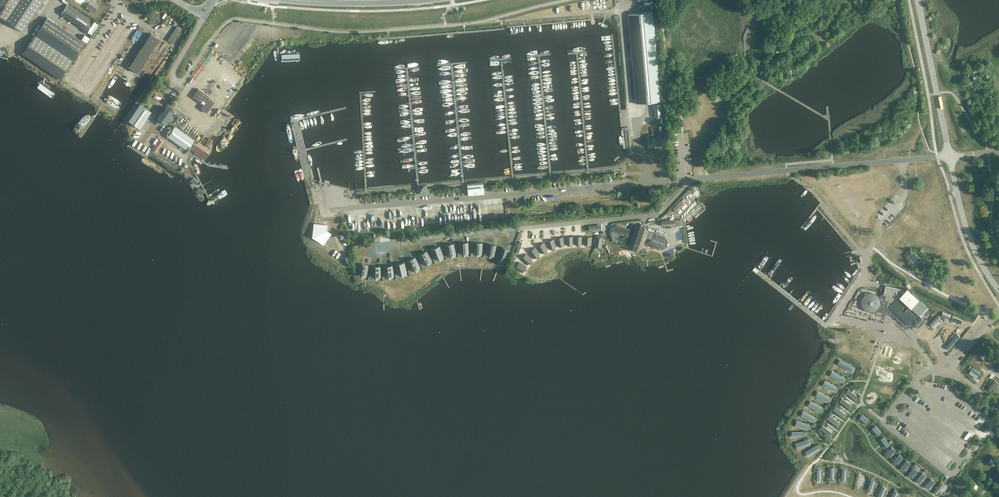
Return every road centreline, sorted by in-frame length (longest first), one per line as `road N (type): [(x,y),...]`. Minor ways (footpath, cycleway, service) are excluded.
road 1 (unclassified): [(516,229),(655,216),(686,188),(685,179),(950,156)]
road 2 (tertiary): [(950,156),(918,0)]
road 3 (tertiary): [(998,290),(967,230),(950,156)]
road 4 (unclassified): [(219,32),(185,79),(175,79),(204,15)]

